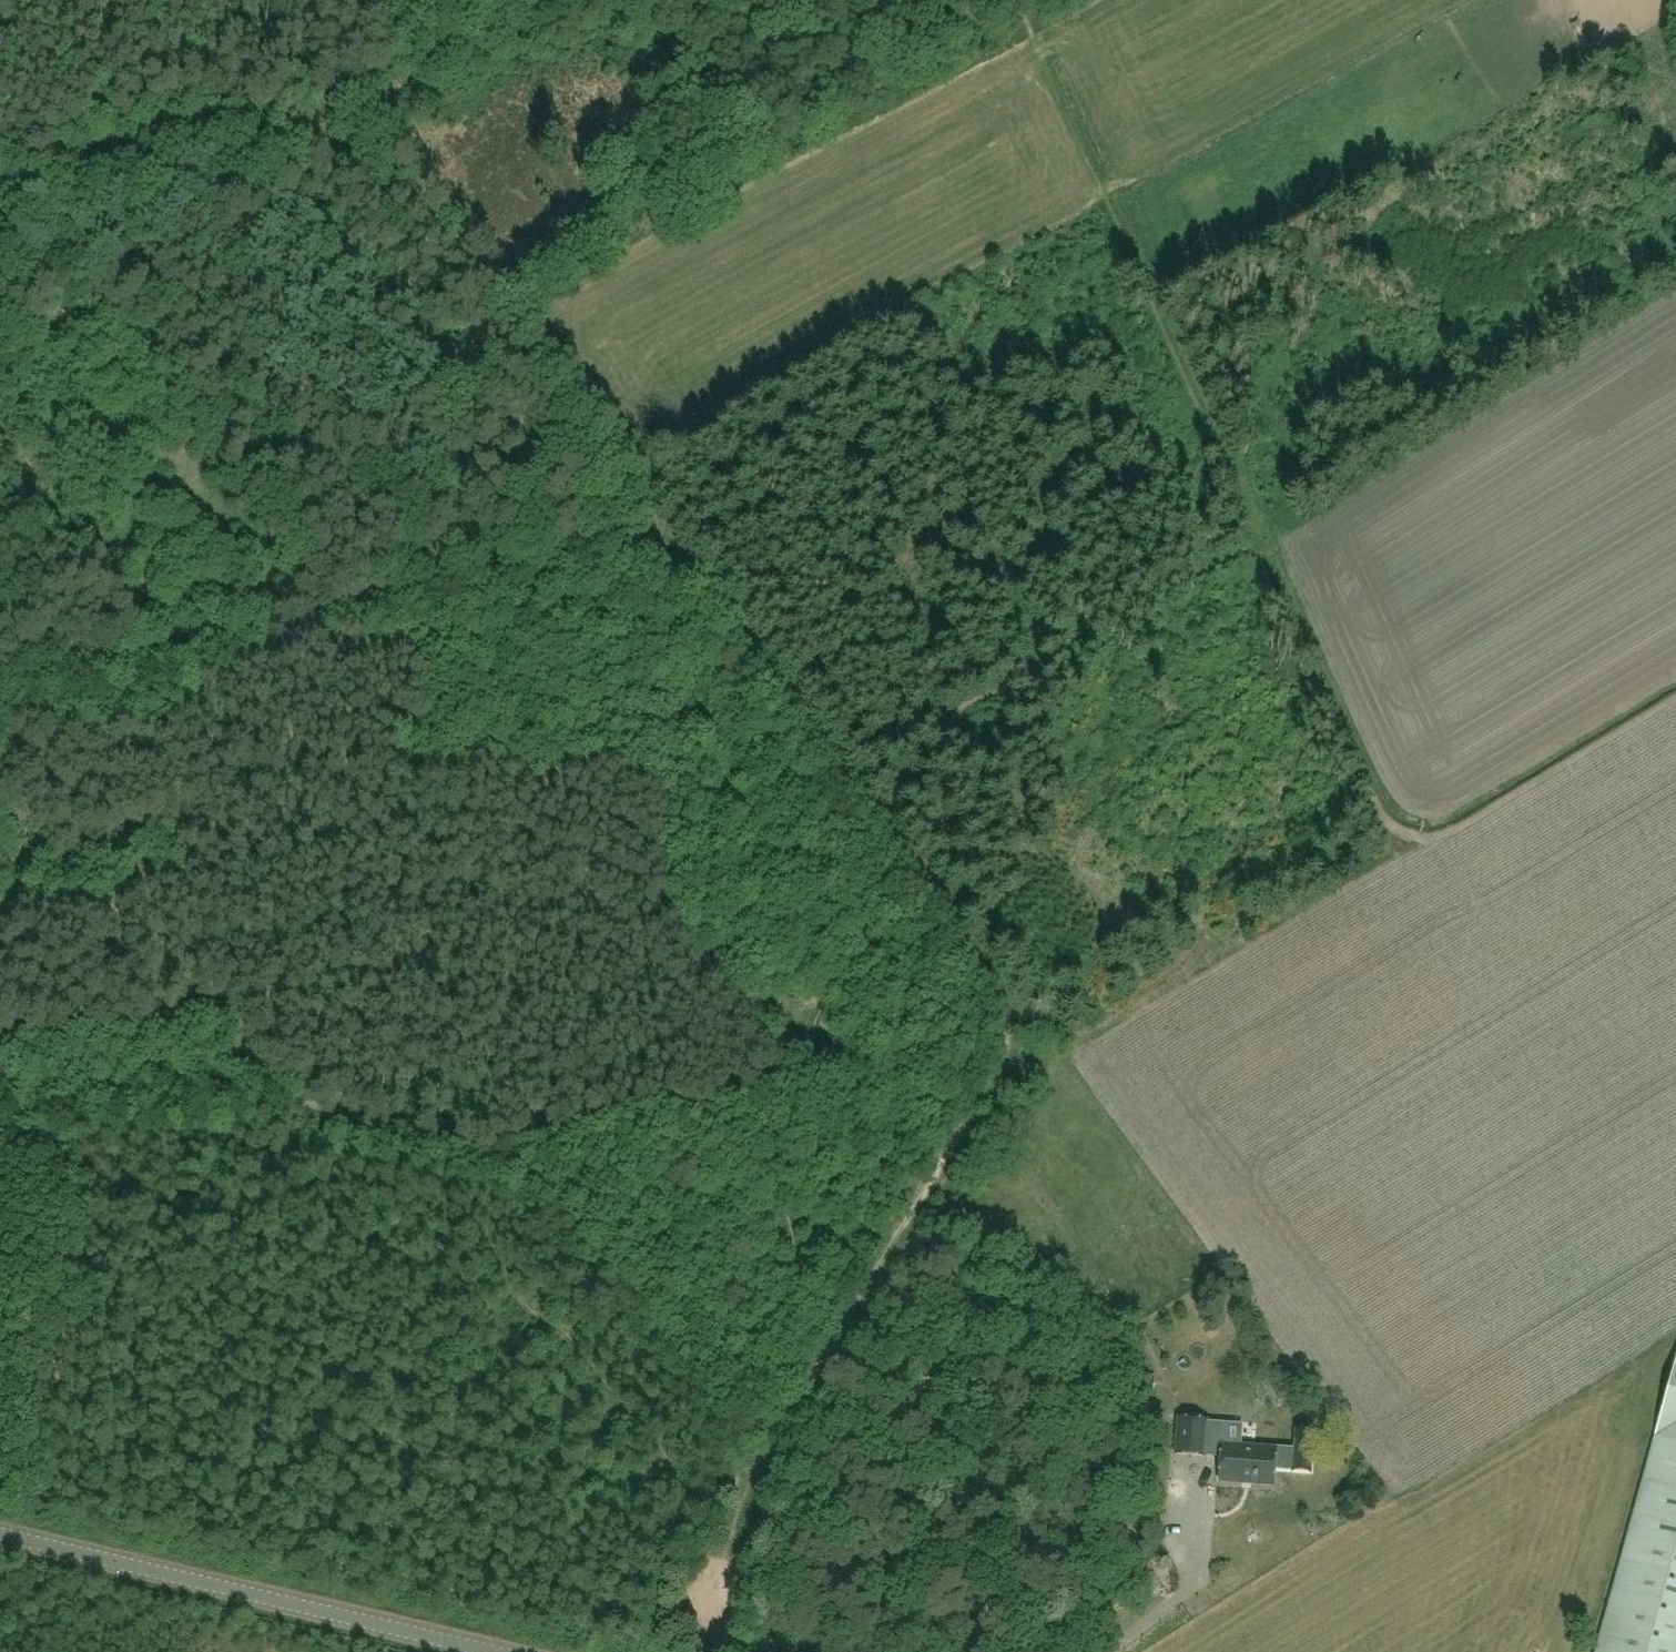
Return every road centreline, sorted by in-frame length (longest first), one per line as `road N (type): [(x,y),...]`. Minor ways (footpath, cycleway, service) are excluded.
road 1 (unclassified): [(493,1651),(0,1535)]
road 2 (track): [(763,1461),(746,1543),(705,1651)]

